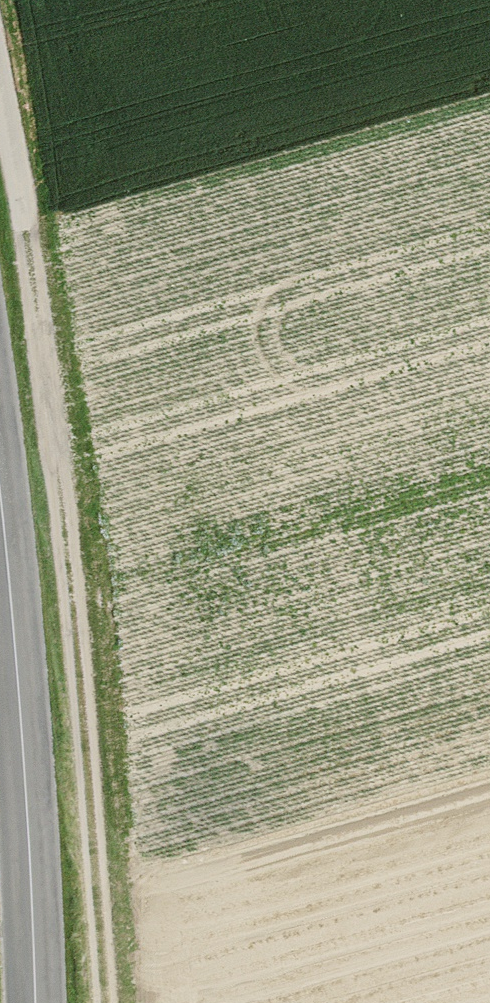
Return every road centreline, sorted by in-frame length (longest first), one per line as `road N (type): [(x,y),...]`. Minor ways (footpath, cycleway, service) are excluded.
road 1 (track): [(104,1002),(79,670),(25,234)]
road 2 (tertiary): [(32,1002),(26,795),(0,508)]
road 3 (track): [(0,47),(25,234)]

